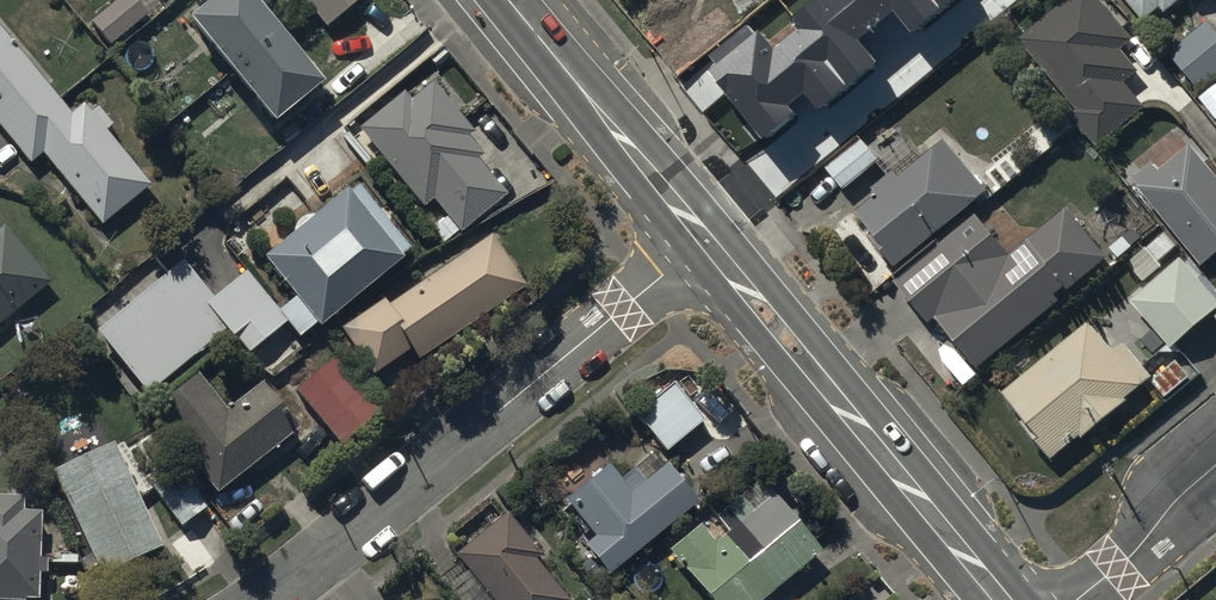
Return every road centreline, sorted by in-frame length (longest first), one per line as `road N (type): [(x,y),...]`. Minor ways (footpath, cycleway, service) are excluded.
road 1 (unclassified): [(265,599),(707,240)]
road 2 (tertiary): [(707,240),(1002,599)]
road 3 (tertiary): [(509,0),(707,240)]
road 4 (unclassified): [(1077,599),(1215,464)]

